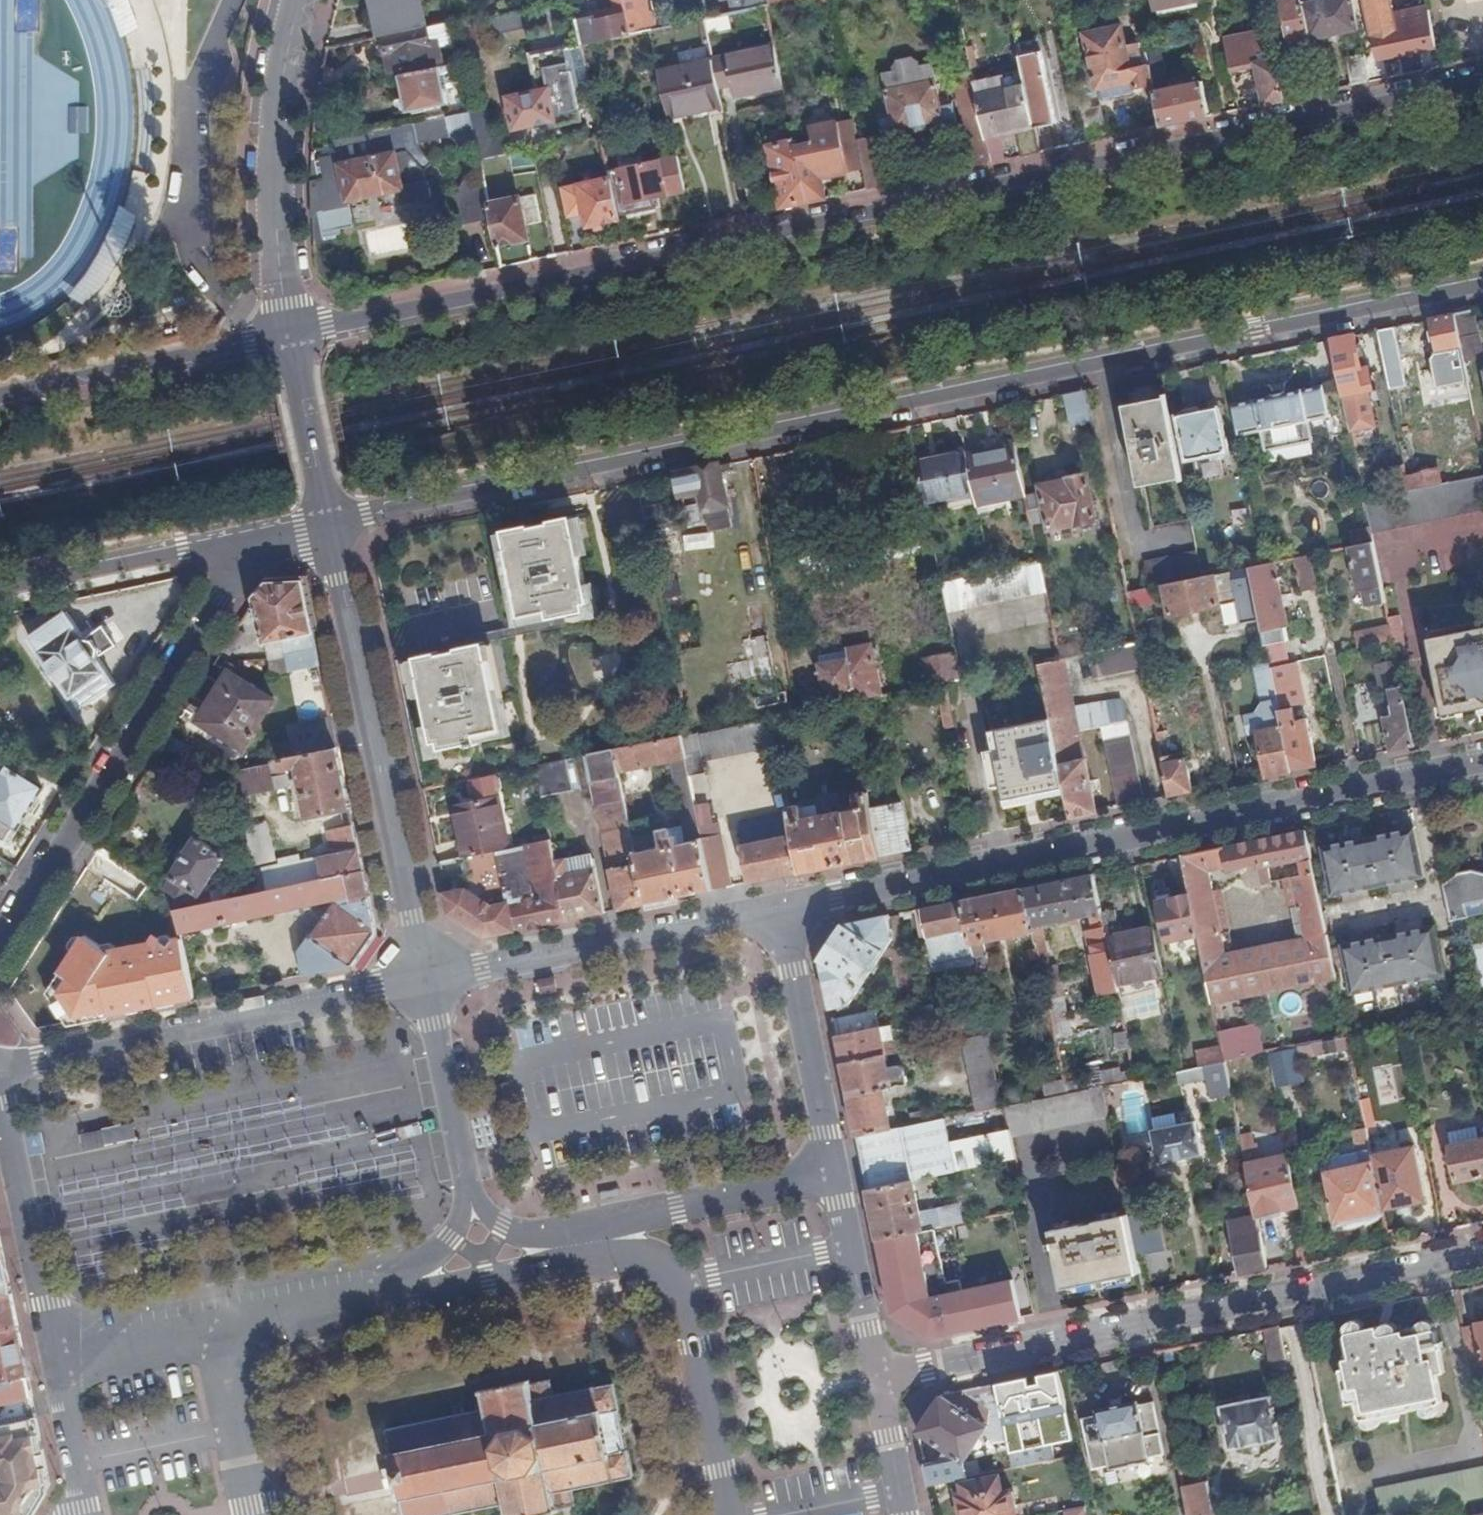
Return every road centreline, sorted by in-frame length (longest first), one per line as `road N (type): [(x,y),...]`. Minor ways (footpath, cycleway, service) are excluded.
road 1 (residential): [(291,337),(1482,88)]
road 2 (residential): [(1482,286),(330,524)]
road 3 (residential): [(1482,766),(778,909)]
road 4 (residential): [(1482,1253),(876,1375)]
road 5 (tertiary): [(263,538),(0,954)]
road 6 (tertiary): [(330,524),(425,981)]
road 7 (residential): [(425,981),(0,1069)]
road 8 (residential): [(778,909),(425,981)]
road 9 (tertiary): [(291,337),(279,173),(287,66),(303,0)]
road 10 (tertiary): [(732,1514),(682,1287),(660,1255),(607,1240)]
road 11 (residential): [(0,397),(291,337)]
road 12 (residential): [(832,1175),(778,909)]
road 13 (residential): [(0,1101),(56,1366)]
road 14 (residential): [(263,538),(0,592)]
road 15 (residential): [(832,1175),(637,1219),(607,1240)]
road 16 (tertiary): [(425,981),(471,1201)]
road 17 (tertiary): [(591,1242),(556,1259),(394,1295)]
road 18 (residential): [(876,1375),(832,1175)]
road 19 (tertiary): [(291,337),(330,524)]
road 20 (tertiary): [(216,1331),(255,1514)]
road 21 (tertiary): [(394,1295),(216,1331)]
road 22 (residential): [(216,1331),(56,1366)]
road 23 (residential): [(56,1366),(83,1514)]
road 24 (residential): [(905,1514),(876,1375)]
road 25 (tertiary): [(591,1242),(503,1225),(471,1201)]
road 26 (tertiary): [(471,1201),(453,1239),(394,1295)]

